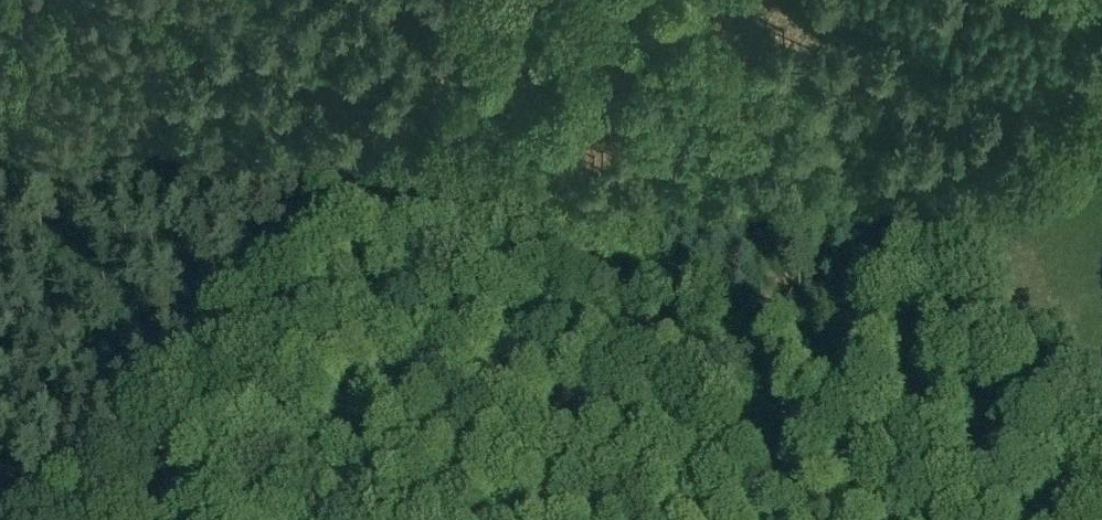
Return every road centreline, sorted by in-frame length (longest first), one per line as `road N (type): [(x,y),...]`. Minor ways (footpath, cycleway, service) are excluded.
road 1 (track): [(1101,416),(990,519)]

